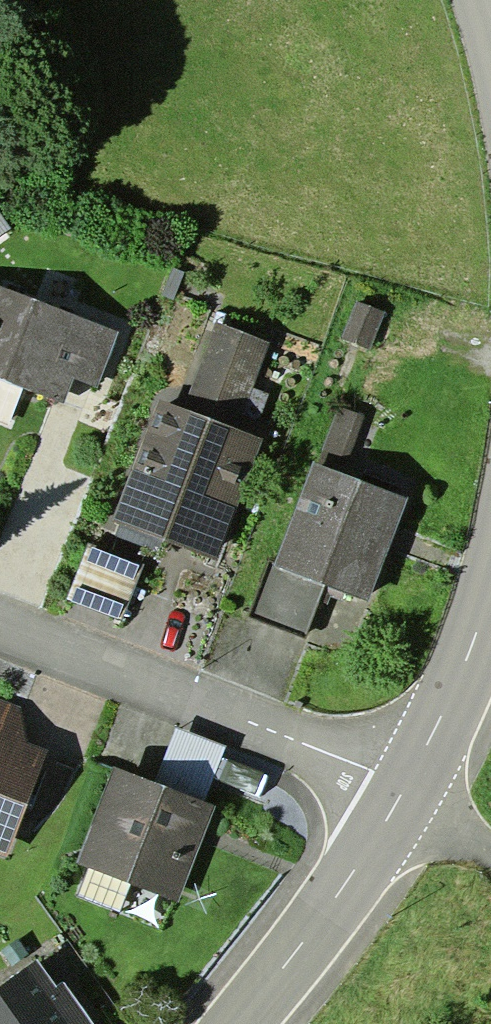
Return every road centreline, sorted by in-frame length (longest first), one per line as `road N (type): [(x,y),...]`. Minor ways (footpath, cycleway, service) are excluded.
road 1 (residential): [(412,795),(0,628)]
road 2 (tertiary): [(242,1023),(412,795)]
road 3 (tertiary): [(412,795),(453,723),(490,629)]

